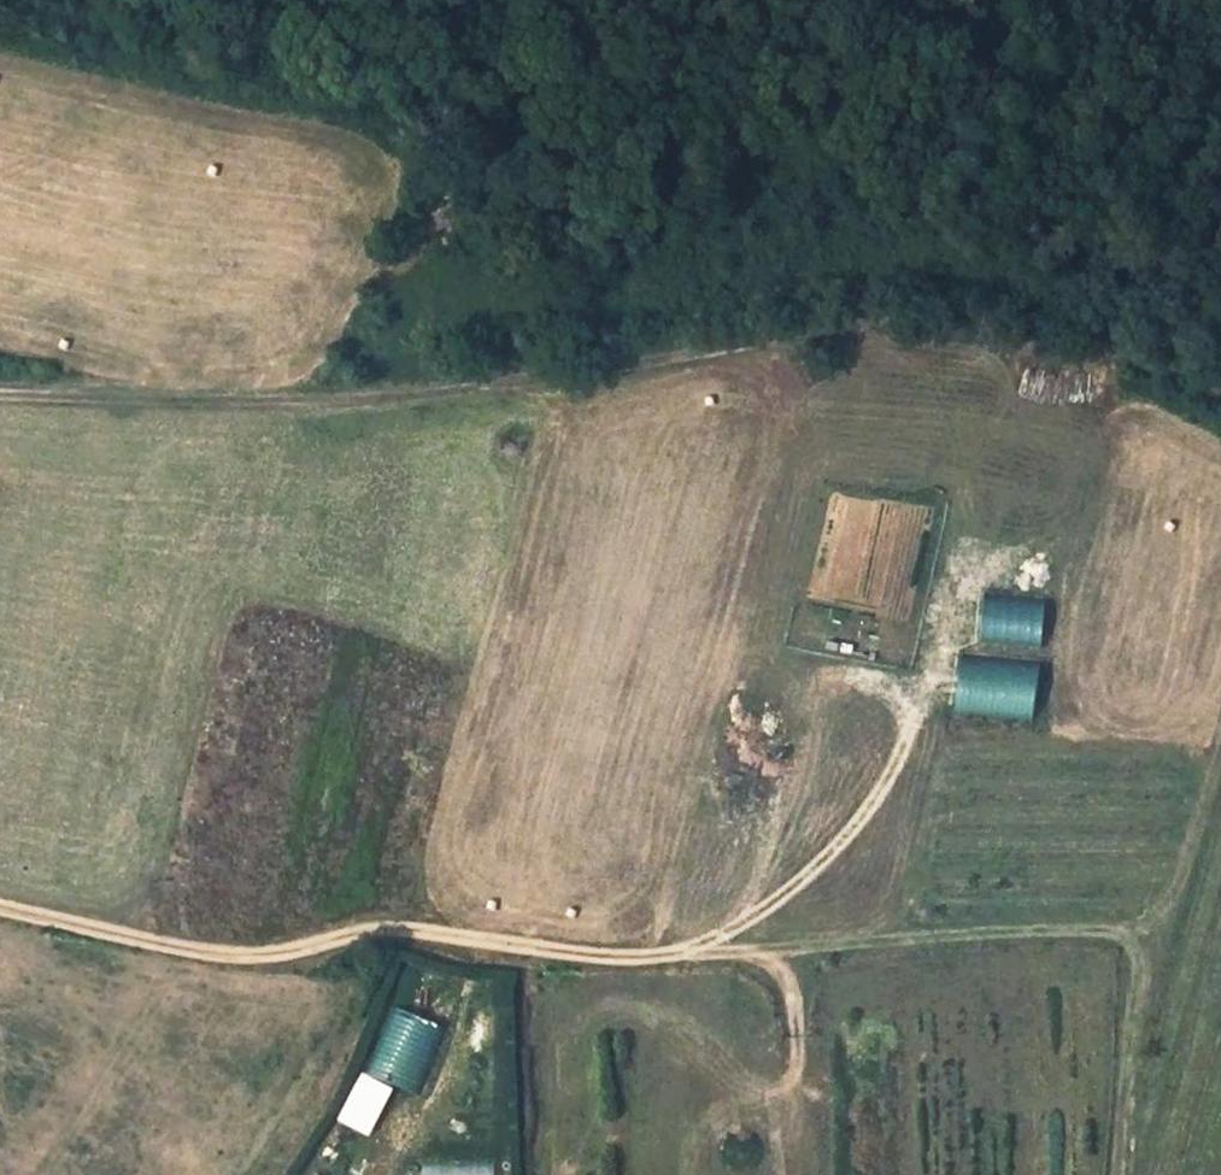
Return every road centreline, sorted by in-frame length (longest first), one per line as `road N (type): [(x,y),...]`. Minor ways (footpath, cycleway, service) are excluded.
road 1 (track): [(0,909),(171,948),(264,957),(392,928),(610,958),(772,952),(799,983),(810,1174)]
road 2 (track): [(0,393),(412,400),(530,390),(673,351),(788,342)]

